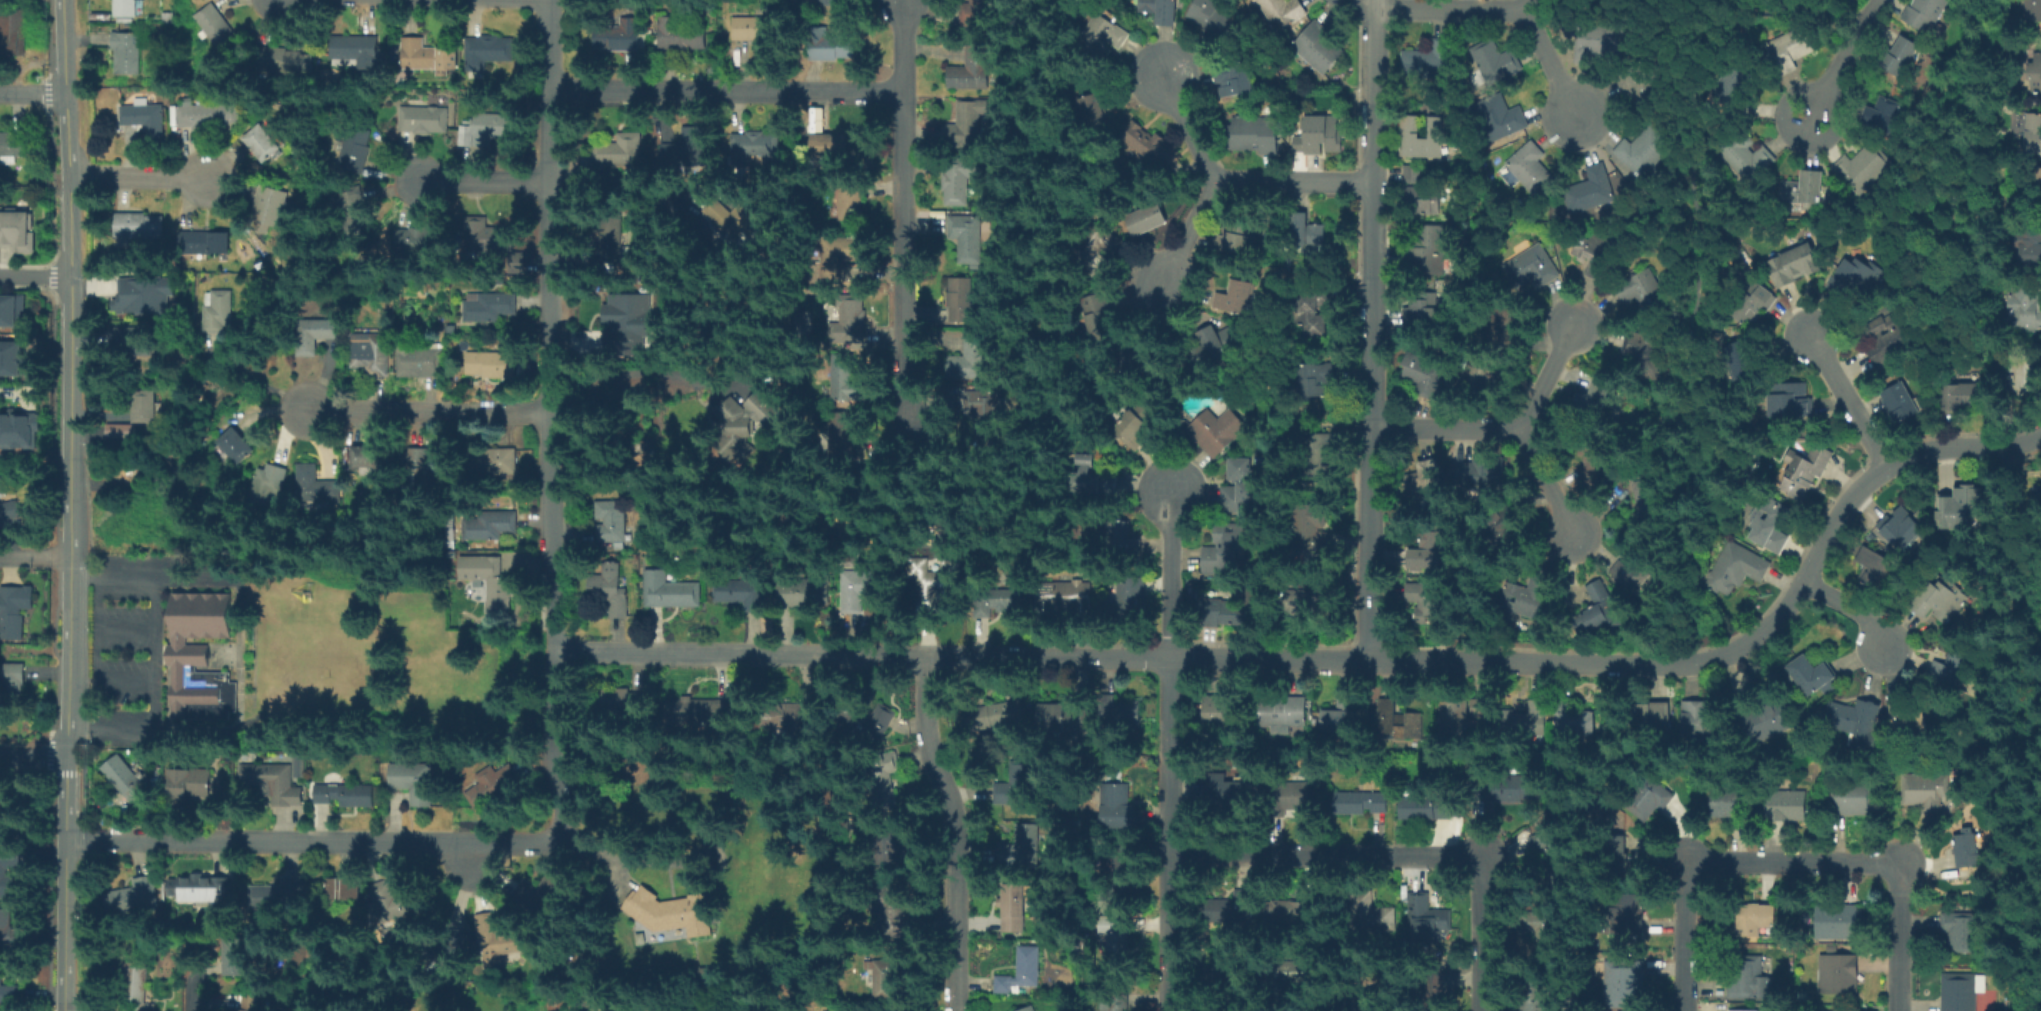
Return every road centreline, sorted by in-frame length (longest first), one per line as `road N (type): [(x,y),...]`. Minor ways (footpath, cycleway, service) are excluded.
road 1 (residential): [(2006,446),(1931,451),(1886,469),(1847,505),(1778,619),(1750,642),(1692,662),(1032,656)]
road 2 (residential): [(549,0),(550,651),(562,828)]
road 3 (residential): [(1370,14),(1369,659)]
road 4 (tertiary): [(71,457),(65,1010)]
road 5 (residential): [(562,828),(540,841),(66,839)]
road 6 (residential): [(1032,656),(550,651)]
road 7 (residential): [(1170,853),(1471,858),(1481,873),(1480,1010)]
road 8 (residential): [(924,430),(903,389),(901,6)]
road 9 (residential): [(924,654),(929,746),(958,830),(959,1010)]
road 10 (residential): [(902,91),(550,86)]
road 11 (residential): [(1169,658),(1171,1010)]
road 12 (residential): [(1899,1010),(1899,886),(1892,872),(1702,861)]
road 13 (tertiary): [(69,177),(71,457)]
road 14 (residential): [(550,410),(304,410)]
road 15 (tertiary): [(63,0),(69,177)]
road 16 (residential): [(1171,482),(1169,658)]
road 17 (residential): [(1702,861),(1684,875),(1683,1010)]
road 18 (residential): [(1526,10),(1370,9)]
road 19 (residential): [(1370,180),(1215,180)]
road 20 (residential): [(1886,469),(1810,336)]
road 21 (residential): [(1370,427),(1518,428)]
road 22 (residential): [(1879,0),(1809,122)]
road 23 (residential): [(552,181),(415,180)]
road 24 (residential): [(204,177),(69,177)]
road 25 (residential): [(1518,428),(1578,541)]
road 26 (residential): [(1215,180),(1157,291)]
road 27 (residential): [(1518,428),(1576,318)]
road 28 (residential): [(1215,180),(1163,70)]

